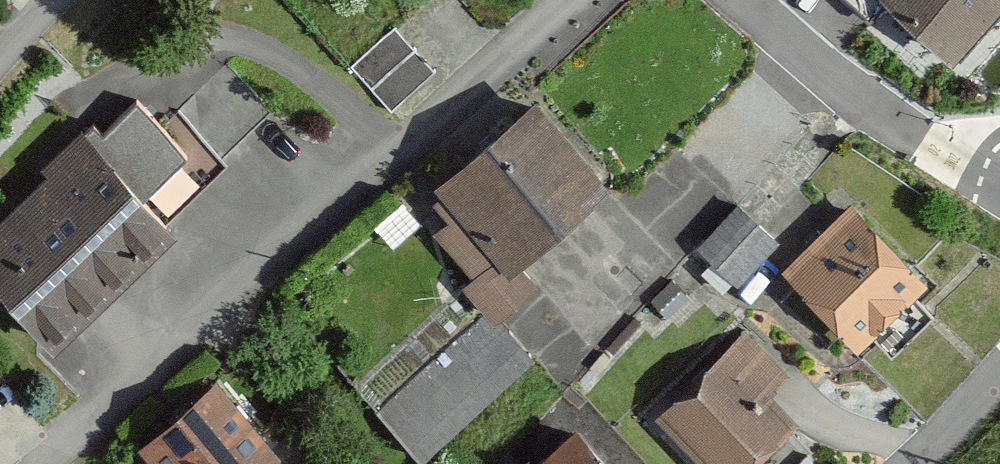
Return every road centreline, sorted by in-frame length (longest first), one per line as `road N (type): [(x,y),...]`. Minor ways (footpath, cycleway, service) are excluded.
road 1 (residential): [(64,463),(579,0)]
road 2 (residential): [(762,0),(911,122),(999,182)]
road 3 (residential): [(912,463),(999,375)]

